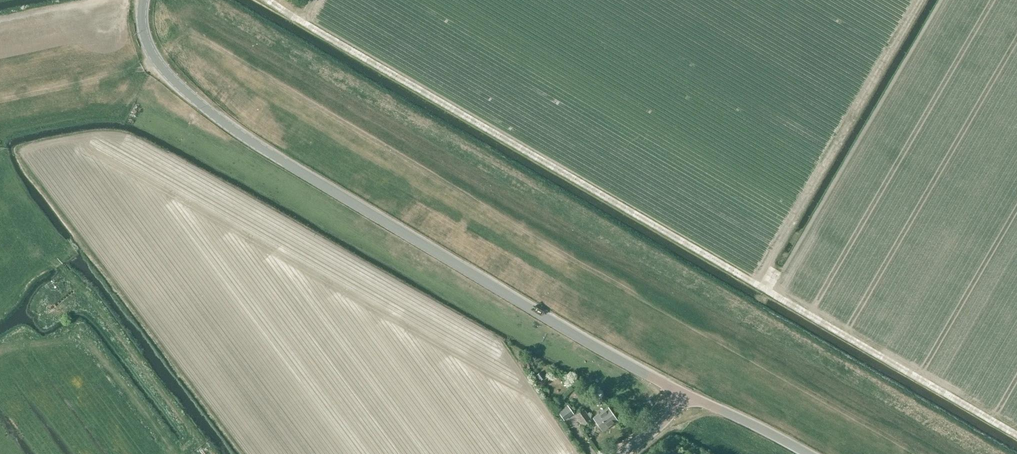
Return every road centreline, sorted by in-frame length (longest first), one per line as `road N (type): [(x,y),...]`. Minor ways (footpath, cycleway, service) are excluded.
road 1 (track): [(269,0),(1016,435)]
road 2 (unclassified): [(682,392),(241,136),(158,63),(143,32),(143,0)]
road 3 (tertiary): [(808,453),(682,392)]

